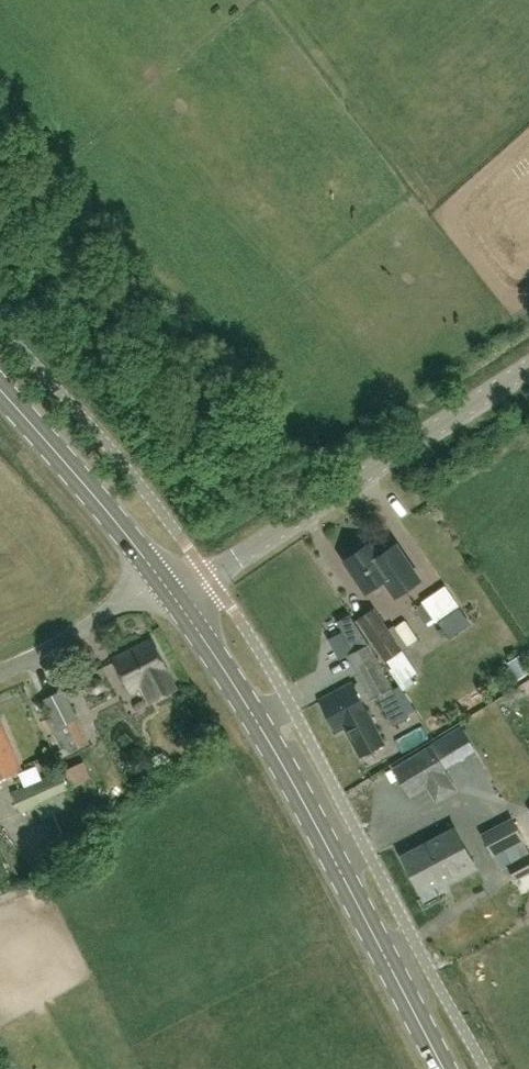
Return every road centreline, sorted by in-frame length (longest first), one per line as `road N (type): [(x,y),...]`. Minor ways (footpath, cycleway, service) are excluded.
road 1 (secondary): [(443,1068),(288,774),(175,600)]
road 2 (unclassified): [(175,600),(528,367)]
road 3 (secondary): [(160,578),(0,389)]
road 4 (unclassified): [(0,672),(160,578)]

